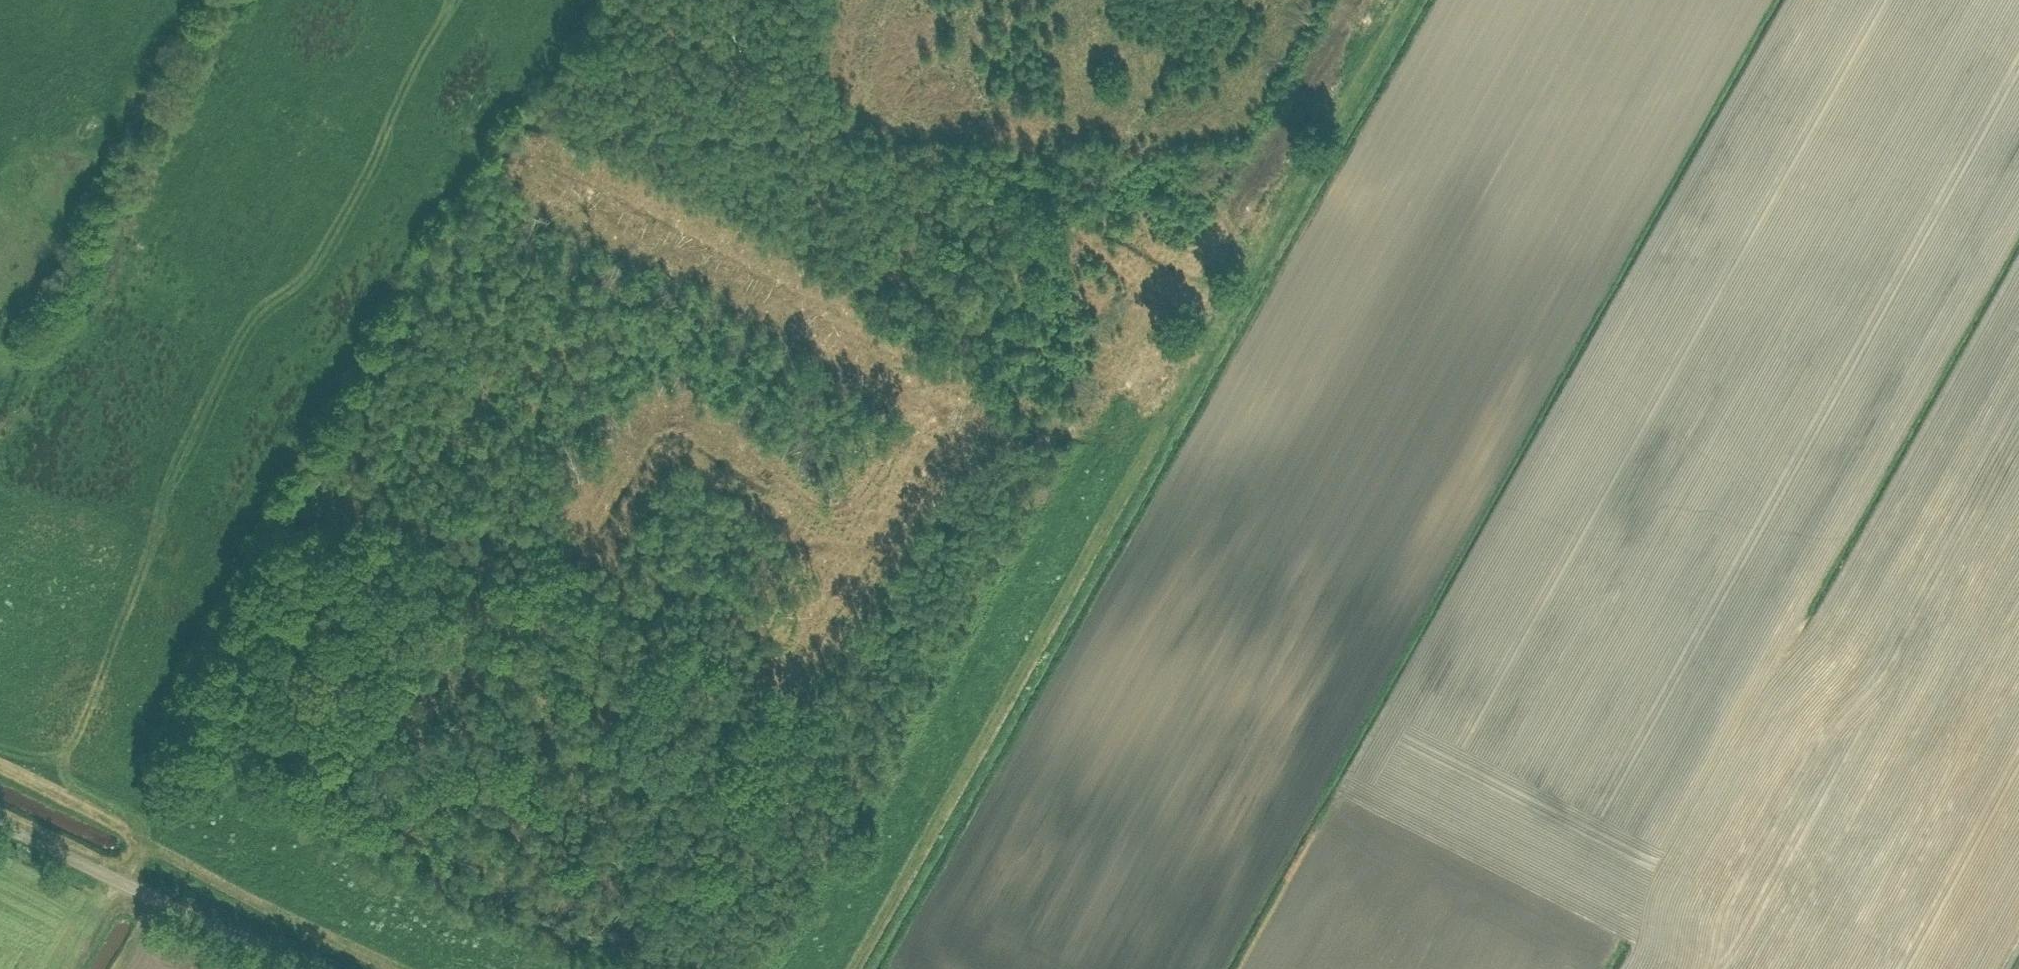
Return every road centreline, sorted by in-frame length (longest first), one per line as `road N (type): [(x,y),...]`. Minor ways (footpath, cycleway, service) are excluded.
road 1 (unclassified): [(305,968),(0,825)]

